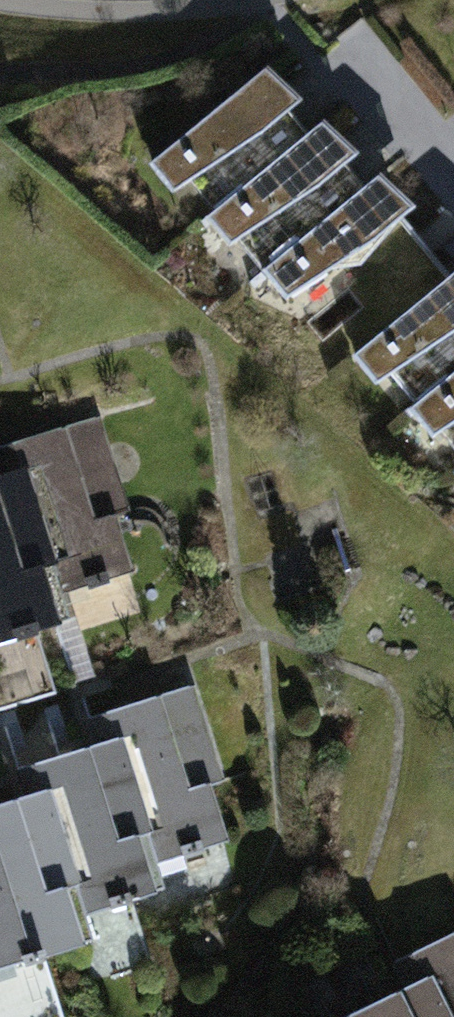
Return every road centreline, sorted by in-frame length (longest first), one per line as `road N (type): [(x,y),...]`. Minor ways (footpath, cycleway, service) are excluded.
road 1 (residential): [(453,177),(267,26)]

